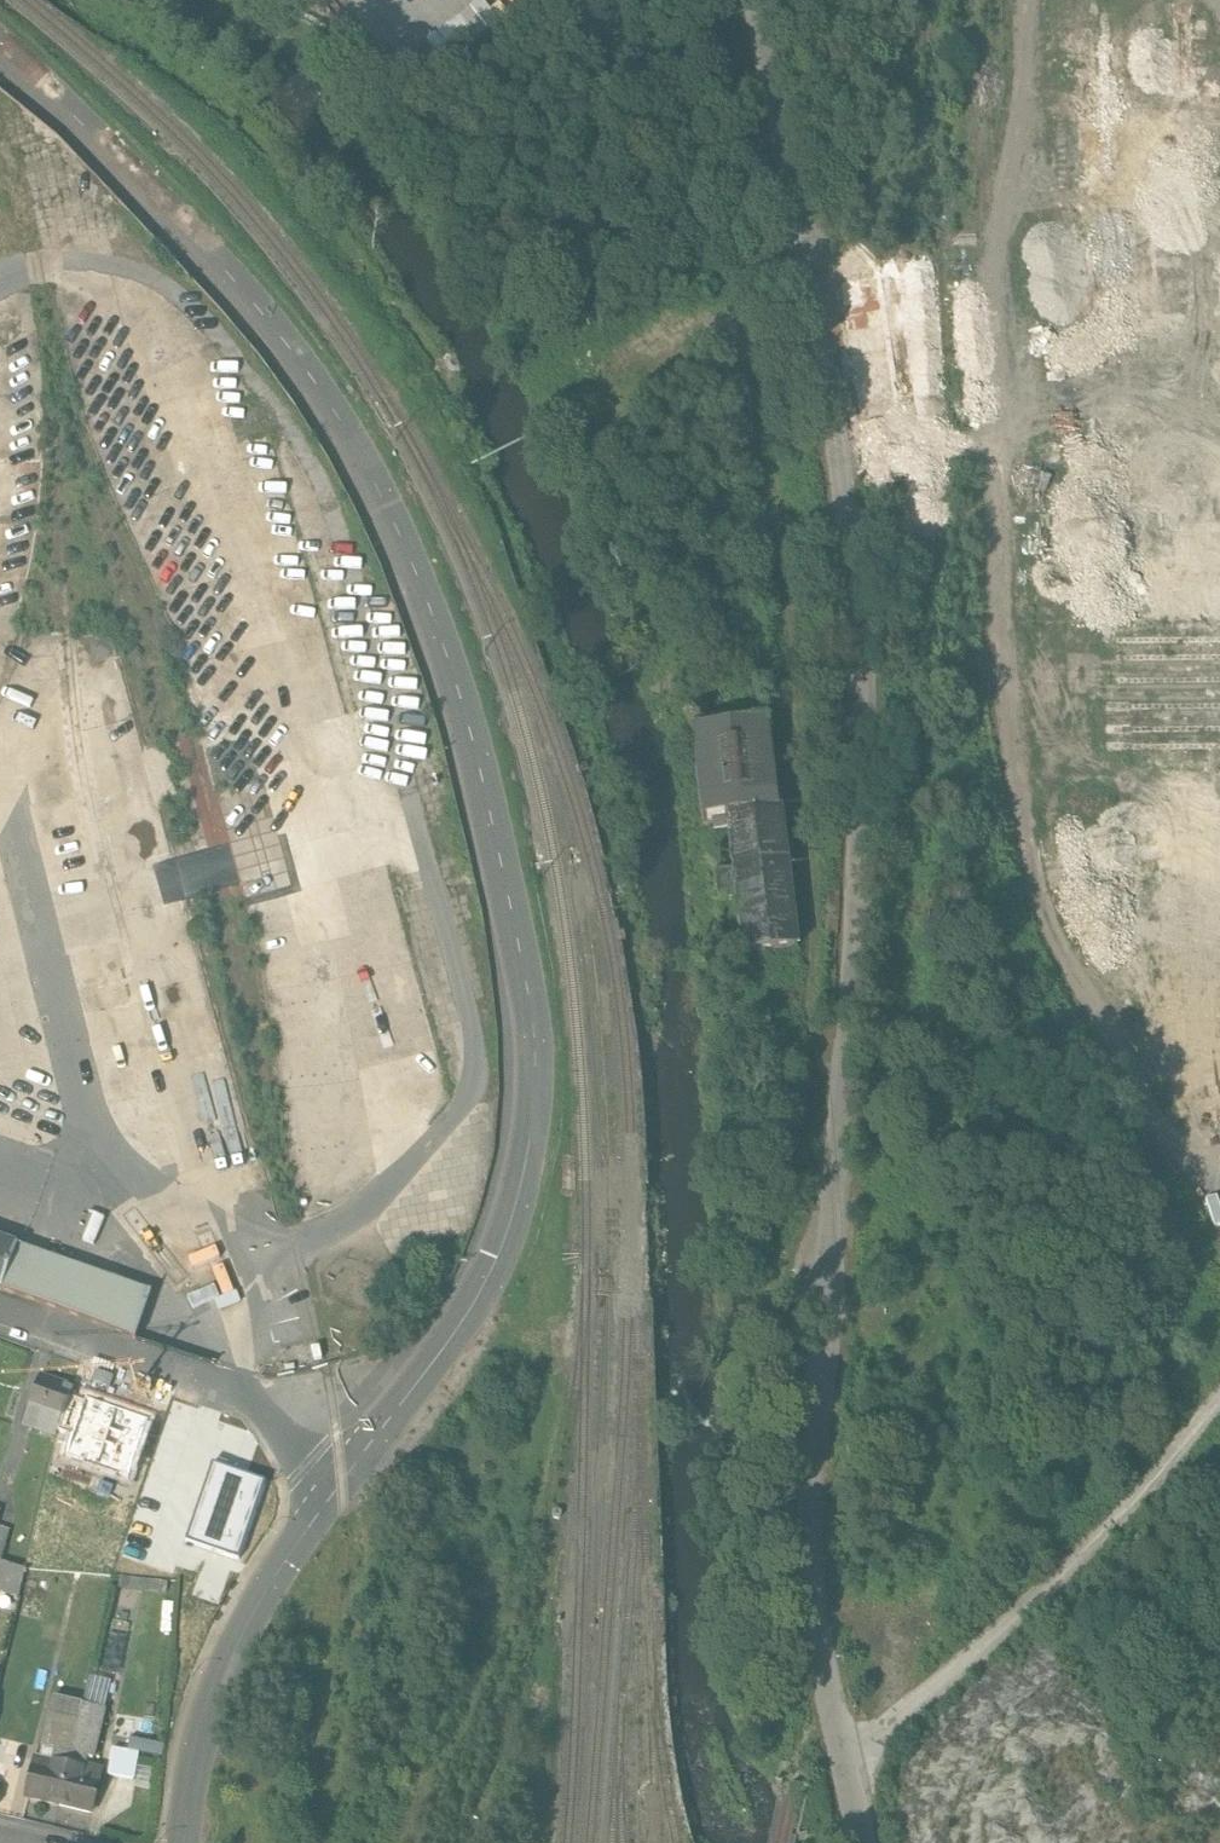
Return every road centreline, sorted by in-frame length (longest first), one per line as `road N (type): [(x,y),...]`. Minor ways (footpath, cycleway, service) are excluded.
road 1 (secondary): [(327,1492),(453,1329),(490,1273),(517,1205),(531,1094),(529,981),(467,710),(401,549),(318,386),(229,273),(0,44)]
road 2 (unclassified): [(327,1492),(306,1444),(205,1377),(0,1308)]
road 3 (secondary): [(186,1842),(200,1729),(230,1648),(327,1492)]

